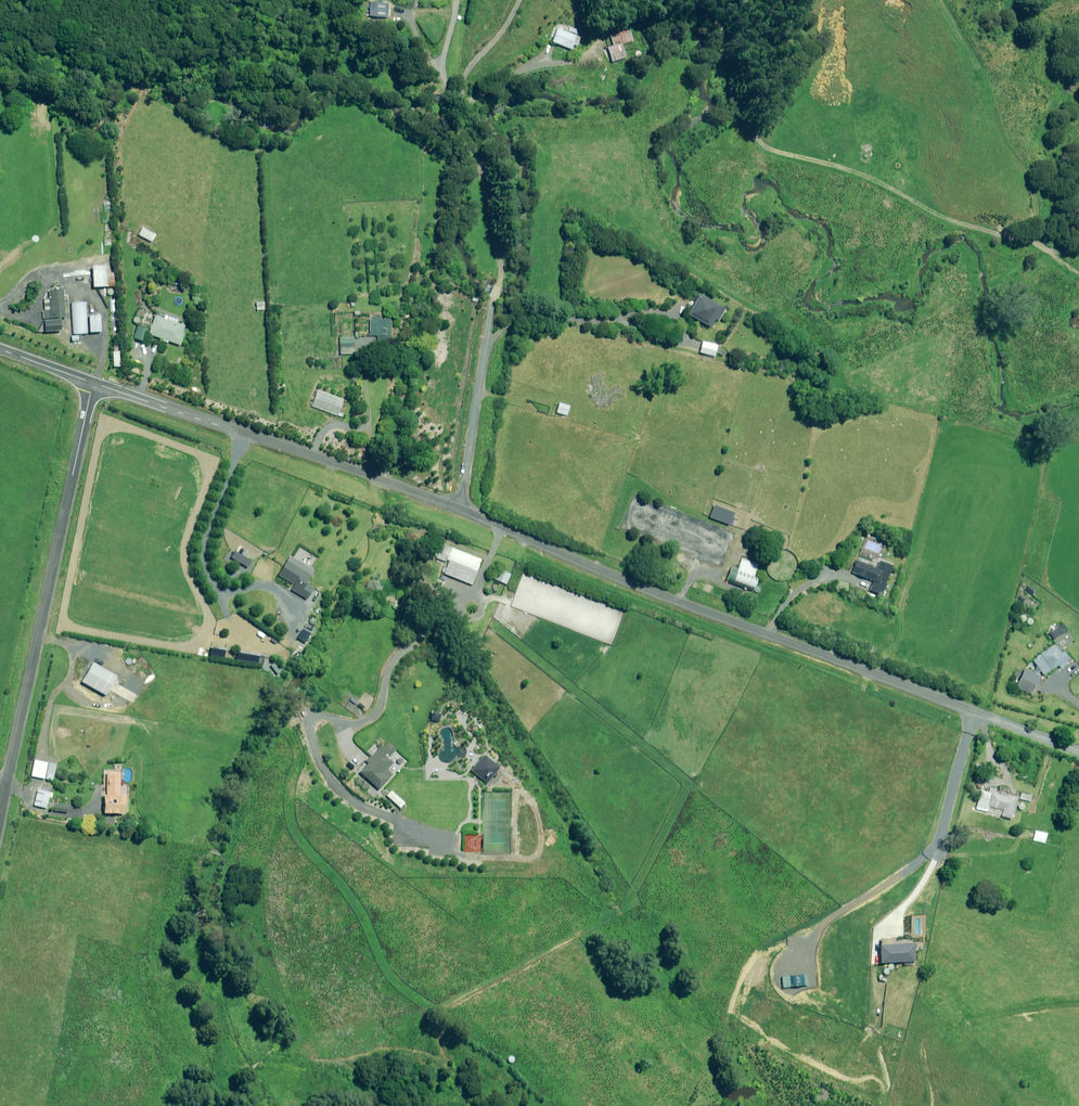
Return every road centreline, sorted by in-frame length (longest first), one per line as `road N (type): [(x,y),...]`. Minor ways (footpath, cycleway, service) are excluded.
road 1 (unclassified): [(94,383),(460,507),(613,576),(995,720)]
road 2 (unclassified): [(94,383),(0,819)]

